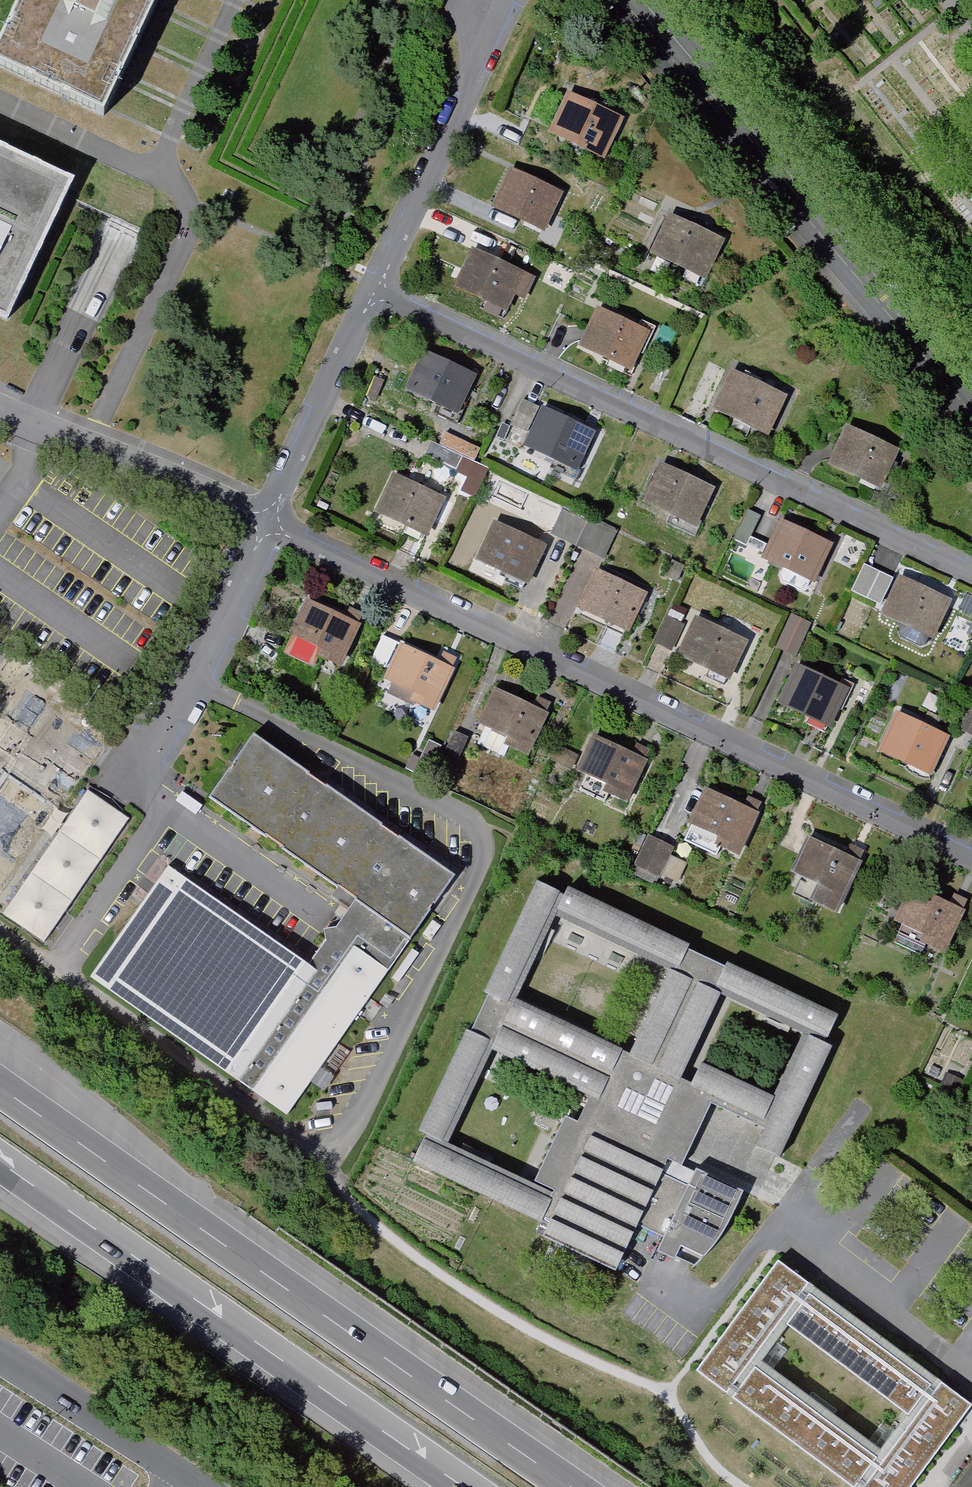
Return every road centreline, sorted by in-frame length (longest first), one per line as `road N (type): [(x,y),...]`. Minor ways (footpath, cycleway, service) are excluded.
road 1 (residential): [(268,518),(971,855)]
road 2 (motorway): [(573,1486),(0,1086)]
road 3 (residential): [(971,572),(376,291)]
road 4 (track): [(327,1152),(331,1176),(350,1204),(424,1263),(556,1344),(669,1393),(787,1228)]
road 5 (motorway): [(0,1163),(462,1486)]
road 6 (secondary): [(634,0),(971,401)]
road 7 (residential): [(376,291),(482,70),(486,0)]
road 8 (residential): [(0,408),(268,518)]
road 9 (residential): [(268,518),(376,291)]
road 10 (unclassified): [(192,1486),(0,1357)]

